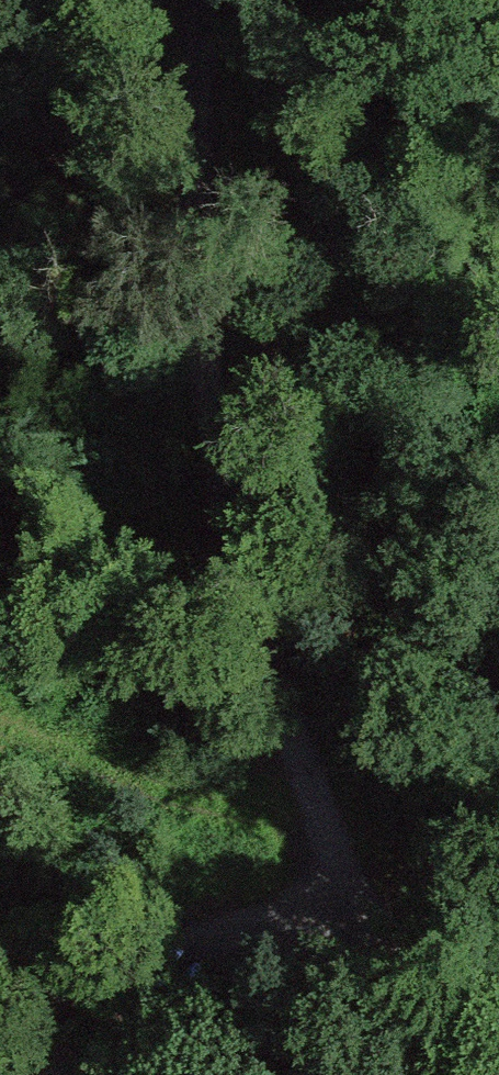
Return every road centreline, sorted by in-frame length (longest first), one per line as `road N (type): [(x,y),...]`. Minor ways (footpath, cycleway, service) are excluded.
road 1 (track): [(205,0),(211,493),(348,901)]
road 2 (track): [(348,901),(64,993),(11,1074)]
road 3 (track): [(498,596),(467,826),(348,901)]
road 4 (track): [(0,92),(204,290)]
road 5 (track): [(348,901),(441,1074)]

